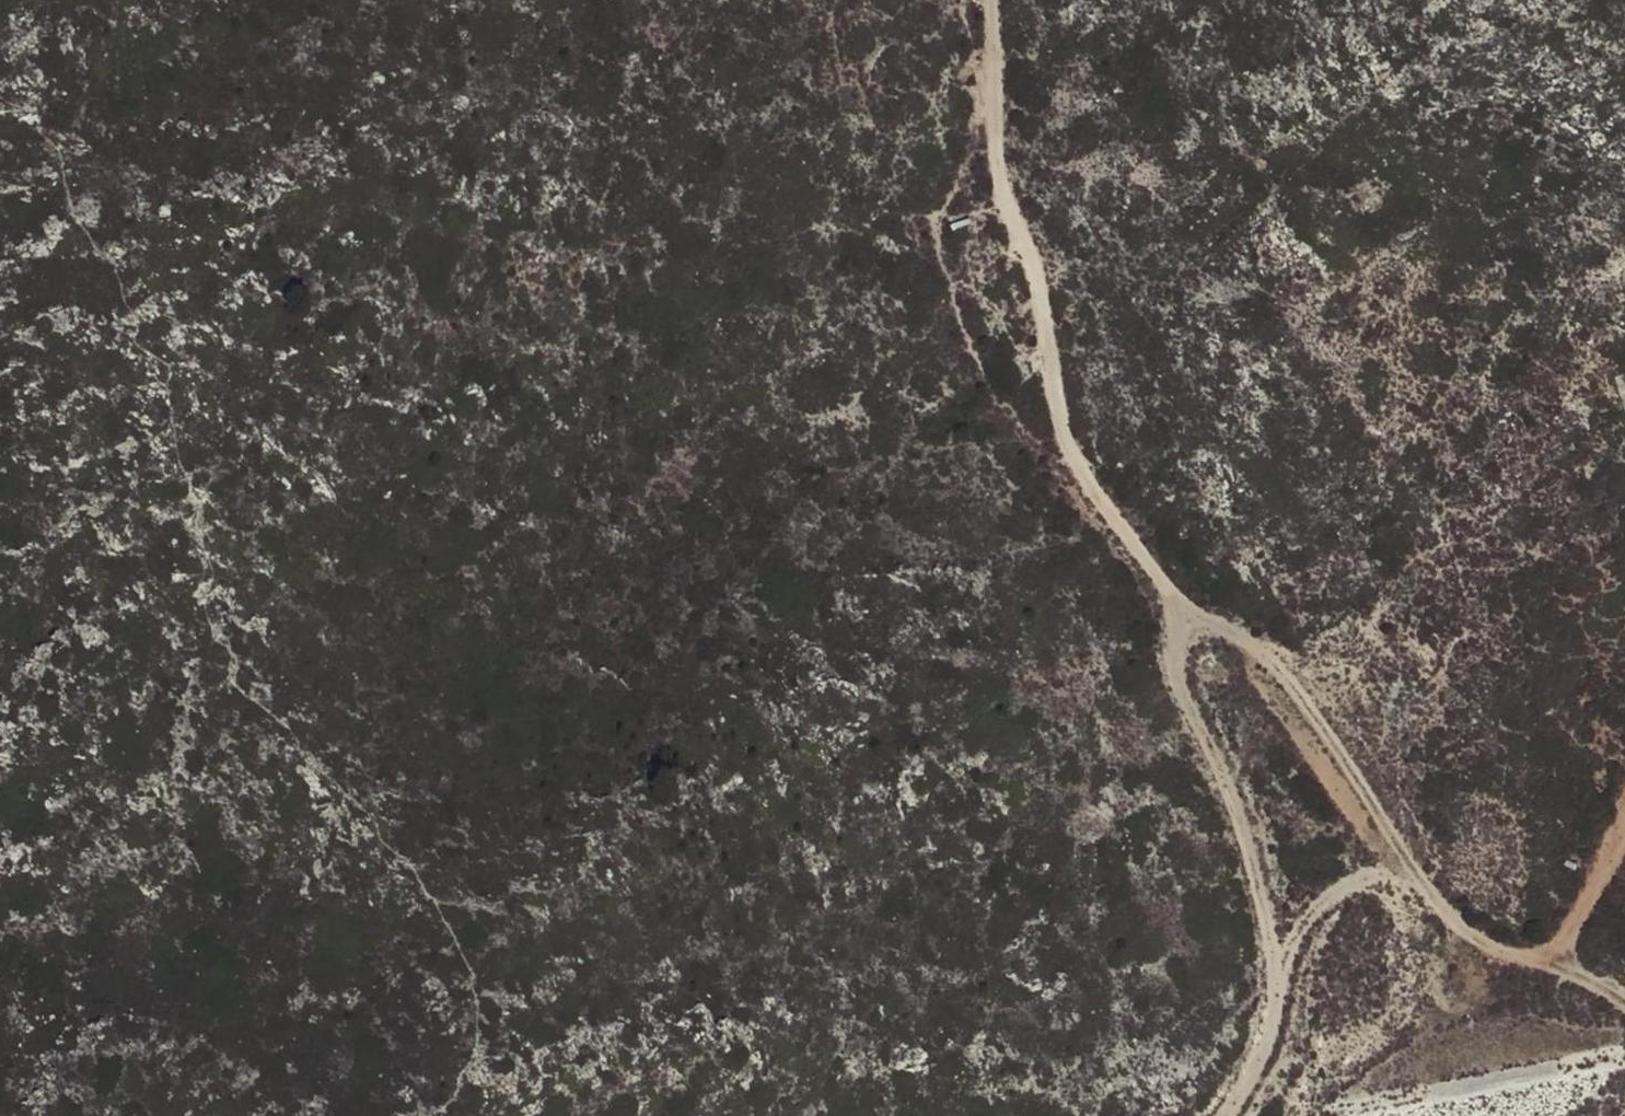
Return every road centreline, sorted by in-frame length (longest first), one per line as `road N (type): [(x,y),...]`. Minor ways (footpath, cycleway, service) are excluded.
road 1 (track): [(1229,1115),(1275,995),(1266,904),(1182,668),(1182,623),(1057,418),(1038,272),(999,176),(993,0)]

